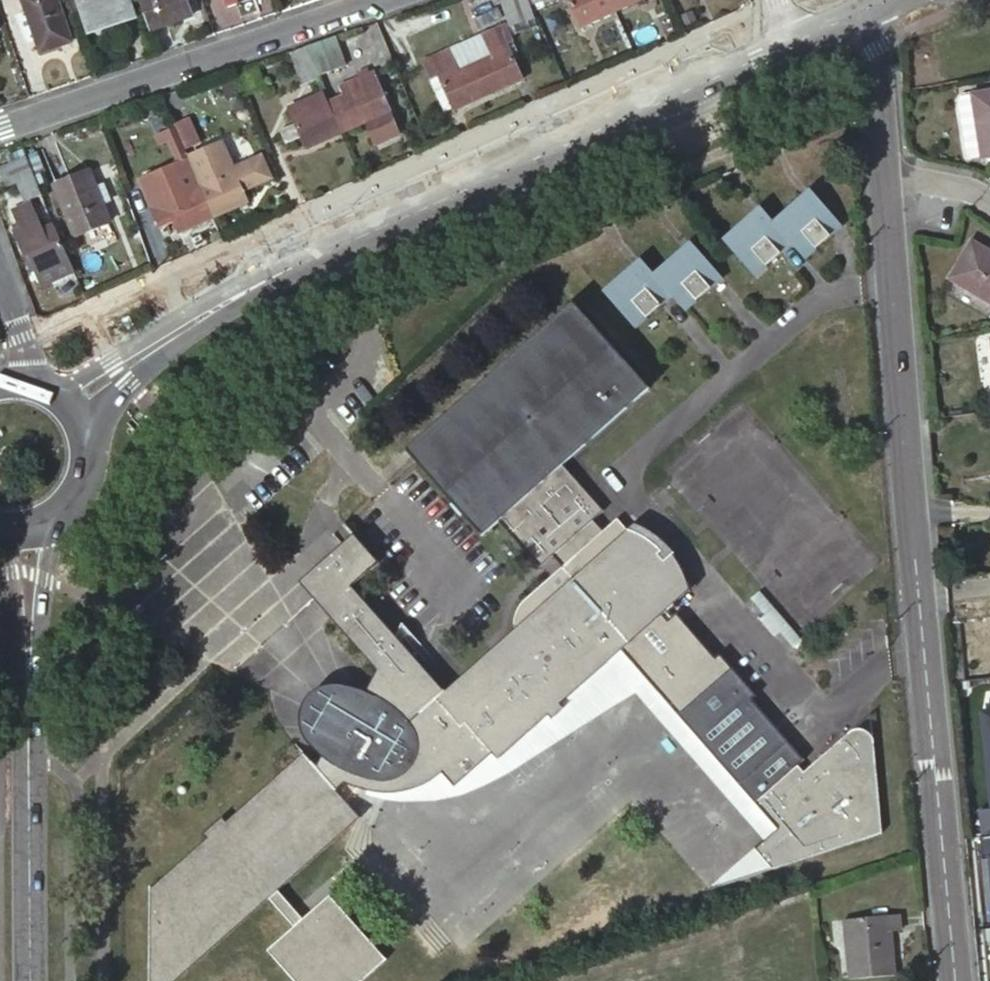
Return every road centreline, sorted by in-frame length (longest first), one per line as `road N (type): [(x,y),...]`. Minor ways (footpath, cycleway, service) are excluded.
road 1 (residential): [(882,173),(952,980)]
road 2 (secondary): [(200,315),(791,44)]
road 3 (residential): [(0,132),(383,0)]
road 4 (secondary): [(23,775),(43,586),(66,507)]
road 5 (secondary): [(0,562),(9,579),(23,775)]
road 6 (secondary): [(25,980),(23,775)]
road 7 (secondary): [(200,315),(49,388)]
road 8 (residential): [(869,9),(882,173)]
road 9 (secondary): [(86,433),(200,315)]

